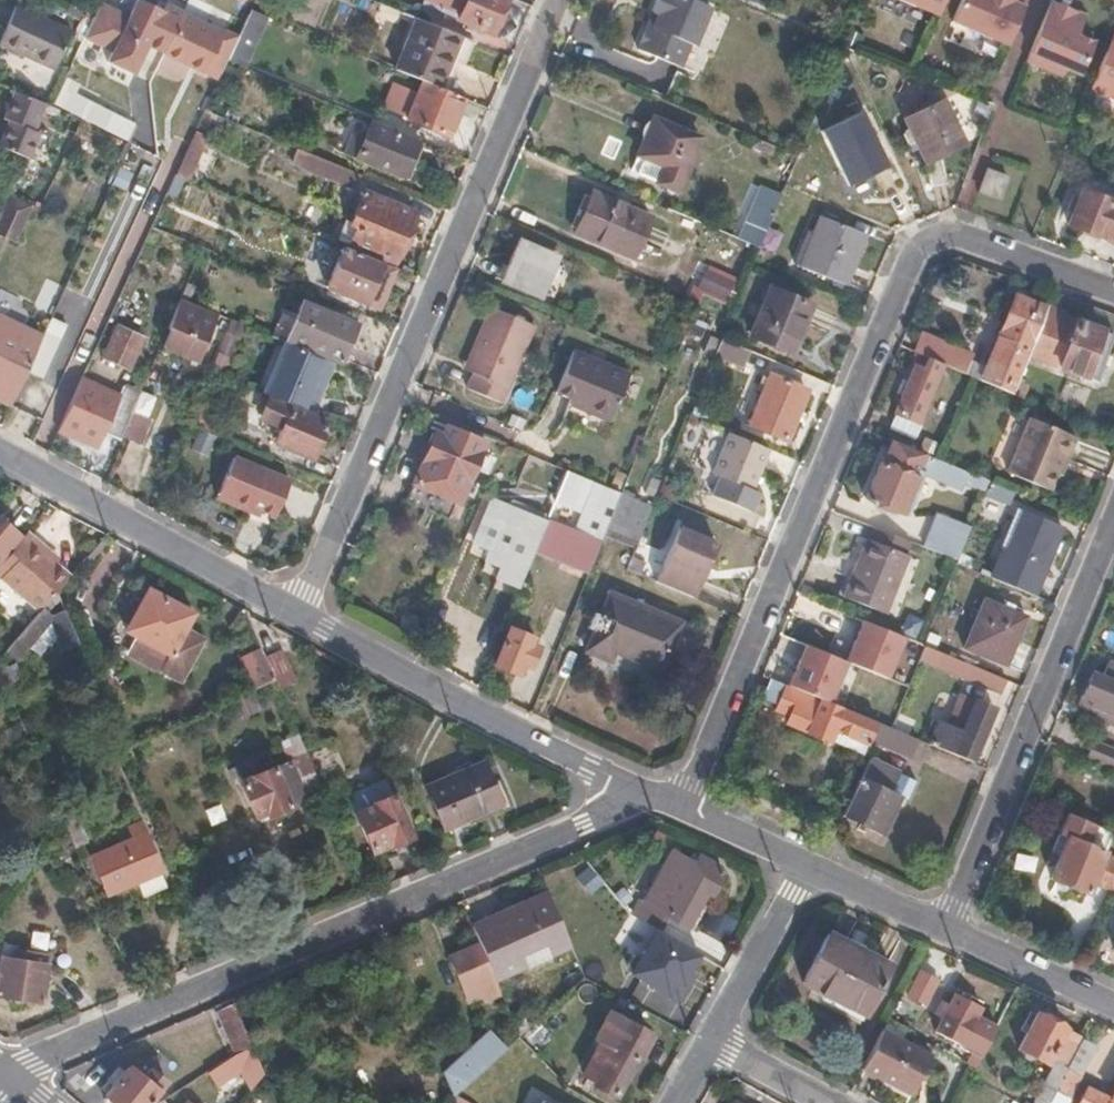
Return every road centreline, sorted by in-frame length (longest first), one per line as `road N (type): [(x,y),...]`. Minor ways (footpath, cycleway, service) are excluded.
road 1 (residential): [(1113,292),(954,234),(916,248),(685,808)]
road 2 (residential): [(8,1078),(218,979),(600,820),(636,787)]
road 3 (residential): [(560,0),(299,618)]
road 4 (residential): [(1113,510),(947,930)]
road 5 (residential): [(636,787),(299,618)]
road 6 (residential): [(299,618),(0,453)]
road 7 (residential): [(715,1046),(807,869)]
road 8 (residential): [(1113,1005),(947,930)]
road 9 (residential): [(947,930),(807,869)]
road 10 (residential): [(807,869),(685,808)]
road 11 (residential): [(715,1046),(823,1102)]

